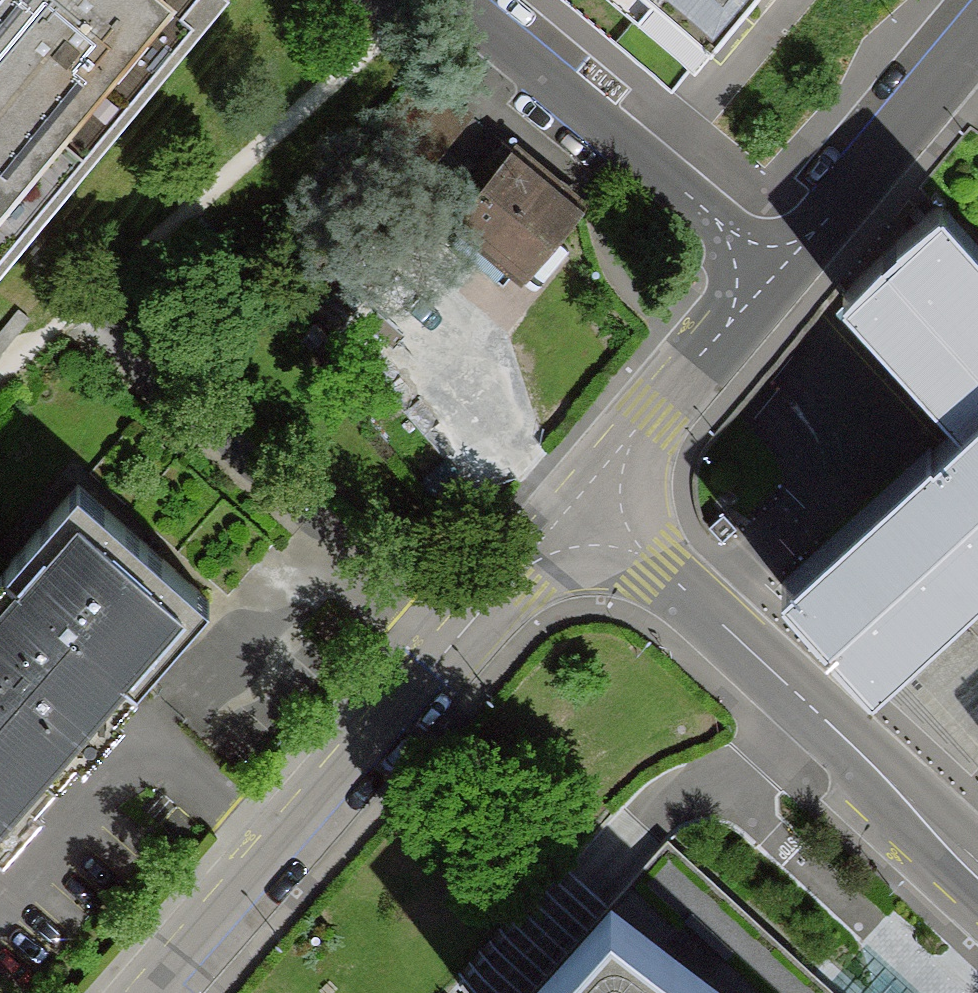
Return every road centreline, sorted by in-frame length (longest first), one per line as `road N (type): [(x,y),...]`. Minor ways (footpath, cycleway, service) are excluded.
road 1 (residential): [(137,992),(562,521),(596,498)]
road 2 (residential): [(596,498),(977,875)]
road 3 (residential): [(774,275),(448,0)]
road 4 (residential): [(774,275),(977,34)]
road 5 (residential): [(596,498),(774,275)]

